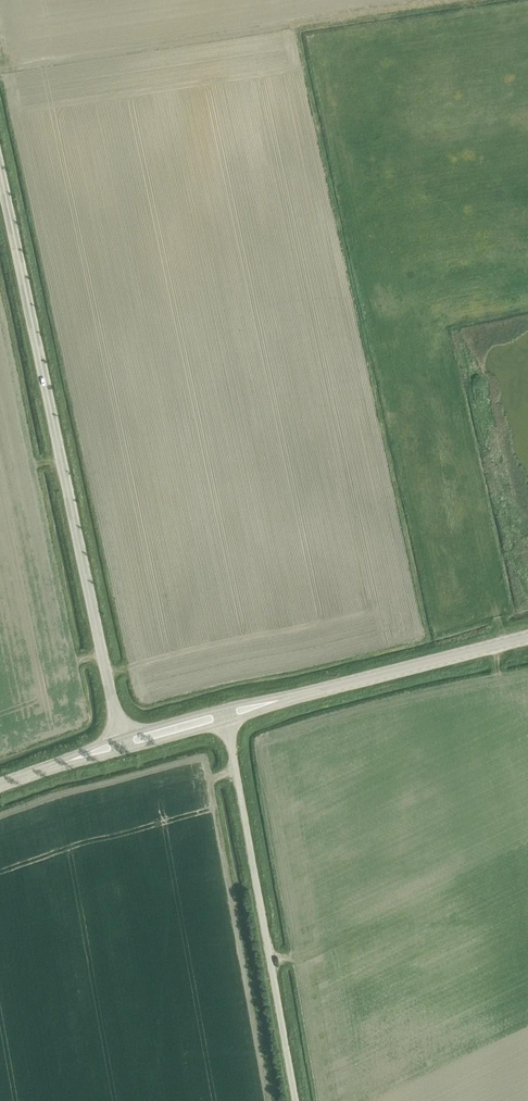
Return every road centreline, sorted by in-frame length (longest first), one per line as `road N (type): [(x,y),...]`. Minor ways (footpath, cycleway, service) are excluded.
road 1 (unclassified): [(119,737),(0,174)]
road 2 (unclassified): [(296,1100),(227,722)]
road 3 (tertiary): [(295,695),(527,636)]

